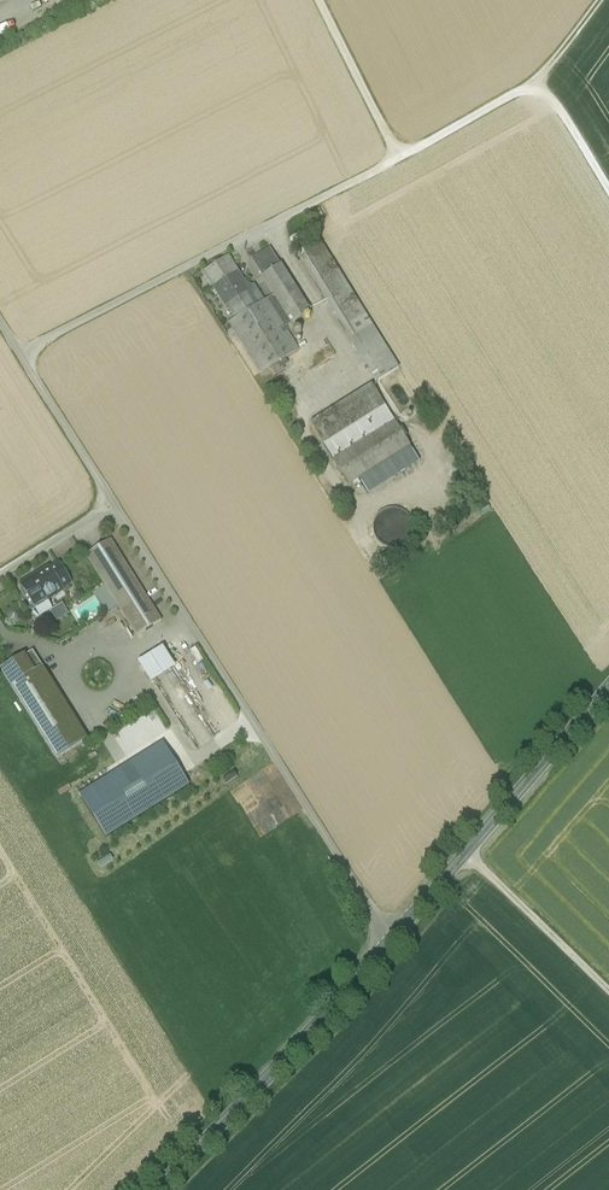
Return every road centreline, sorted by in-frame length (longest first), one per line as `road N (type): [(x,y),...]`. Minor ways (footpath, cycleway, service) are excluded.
road 1 (unclassified): [(114,502),(19,351),(394,160)]
road 2 (unclassified): [(391,942),(114,502)]
road 3 (track): [(608,196),(541,88),(394,160),(315,0)]
road 4 (secondary): [(391,942),(157,1189)]
road 5 (secondary): [(608,694),(391,942)]
road 6 (track): [(608,991),(468,852)]
road 7 (unclassified): [(114,502),(0,574)]

